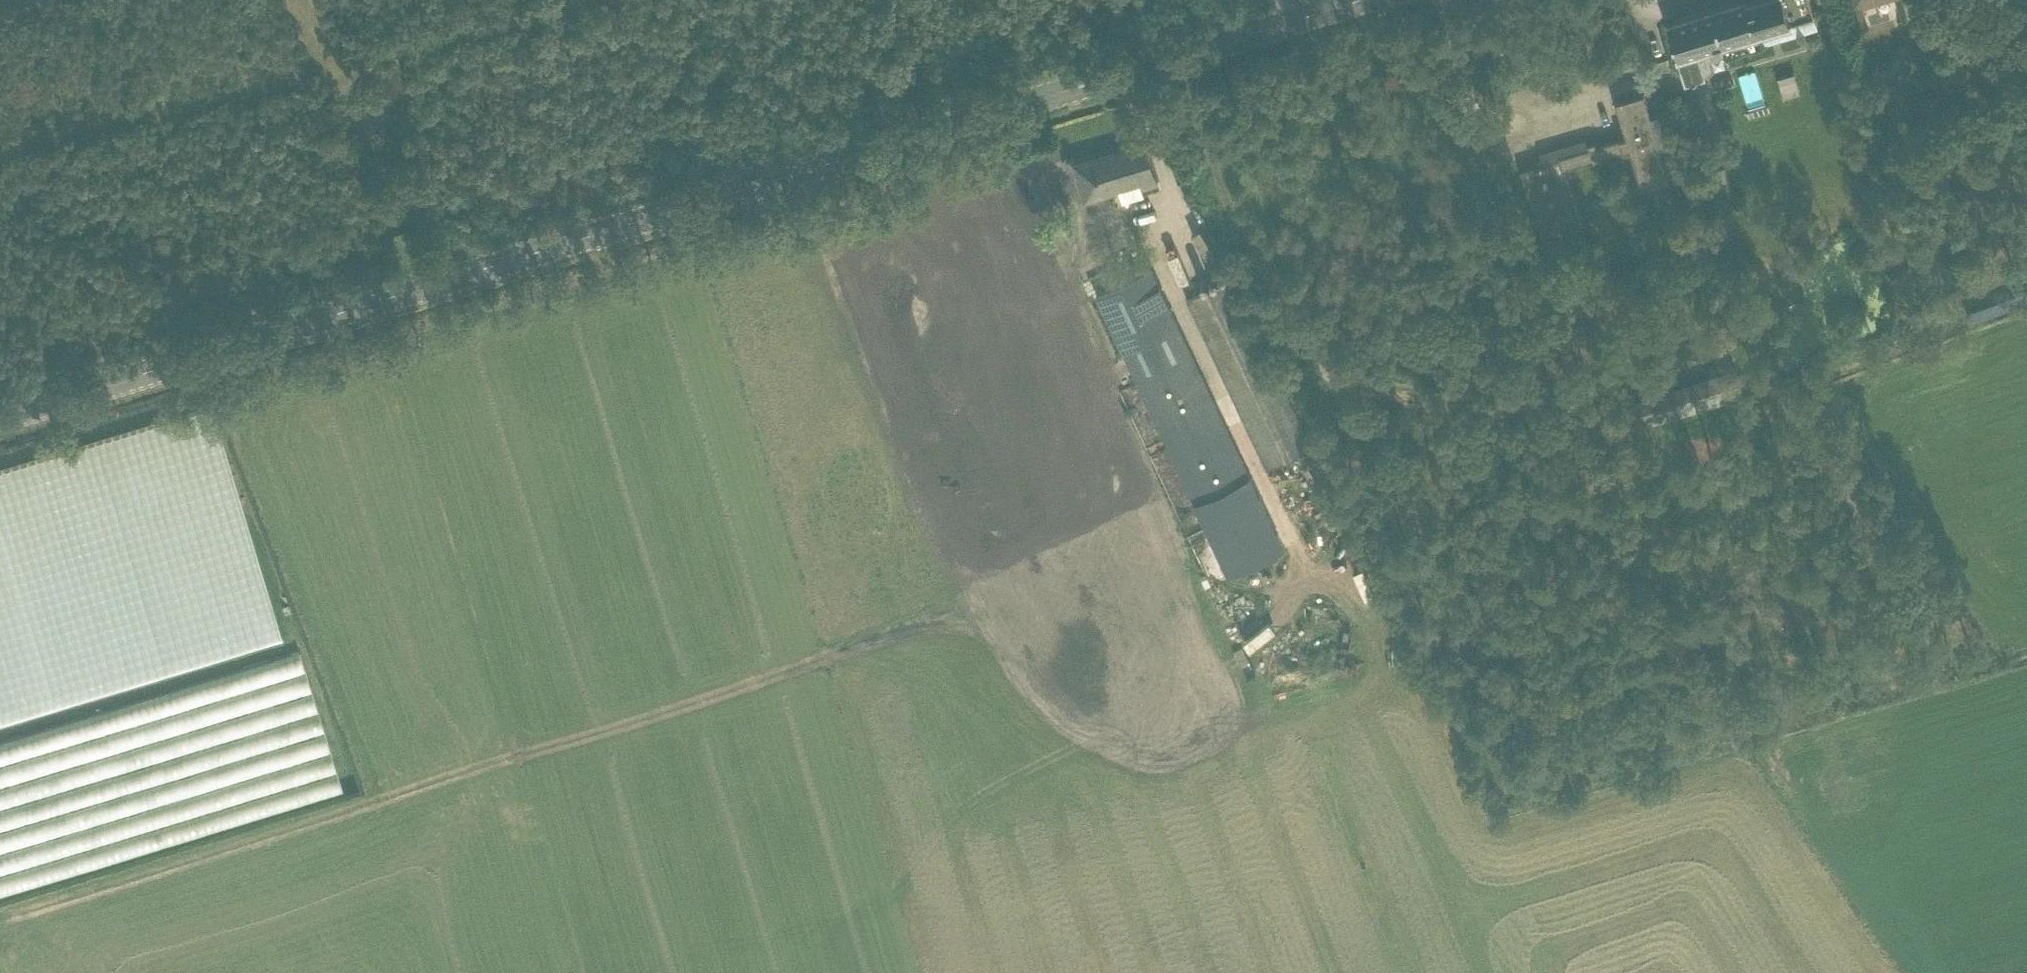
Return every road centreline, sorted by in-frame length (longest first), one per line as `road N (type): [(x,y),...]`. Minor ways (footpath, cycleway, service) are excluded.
road 1 (secondary): [(1358,0),(0,415)]

